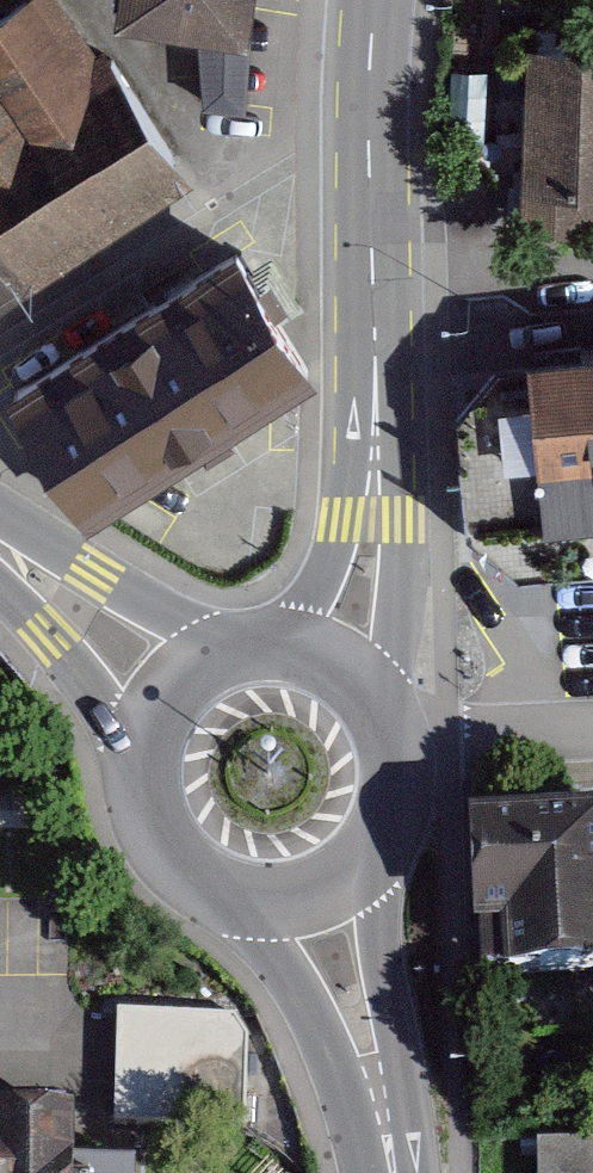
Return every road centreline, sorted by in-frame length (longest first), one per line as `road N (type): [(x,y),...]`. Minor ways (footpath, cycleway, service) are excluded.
road 1 (secondary): [(374,0),(368,57),(376,376)]
road 2 (secondary): [(389,719),(404,589),(398,471),(376,376)]
road 3 (secondary): [(394,1172),(401,1049),(370,853)]
road 4 (secondary): [(247,902),(391,1172)]
road 5 (secondary): [(376,376),(342,518),(284,644)]
road 6 (secondary): [(232,648),(0,519)]
road 7 (secondary): [(0,591),(47,638),(137,758)]
road 8 (secondary): [(137,758),(139,798),(152,835),(176,867),(209,890),(247,902)]
road 9 (residential): [(592,730),(399,752)]
road 10 (secondary): [(232,648),(179,677),(158,701),(137,758)]
road 11 (secondary): [(247,902),(315,894),(370,853)]
road 12 (secondary): [(389,719),(354,676),(284,644)]

